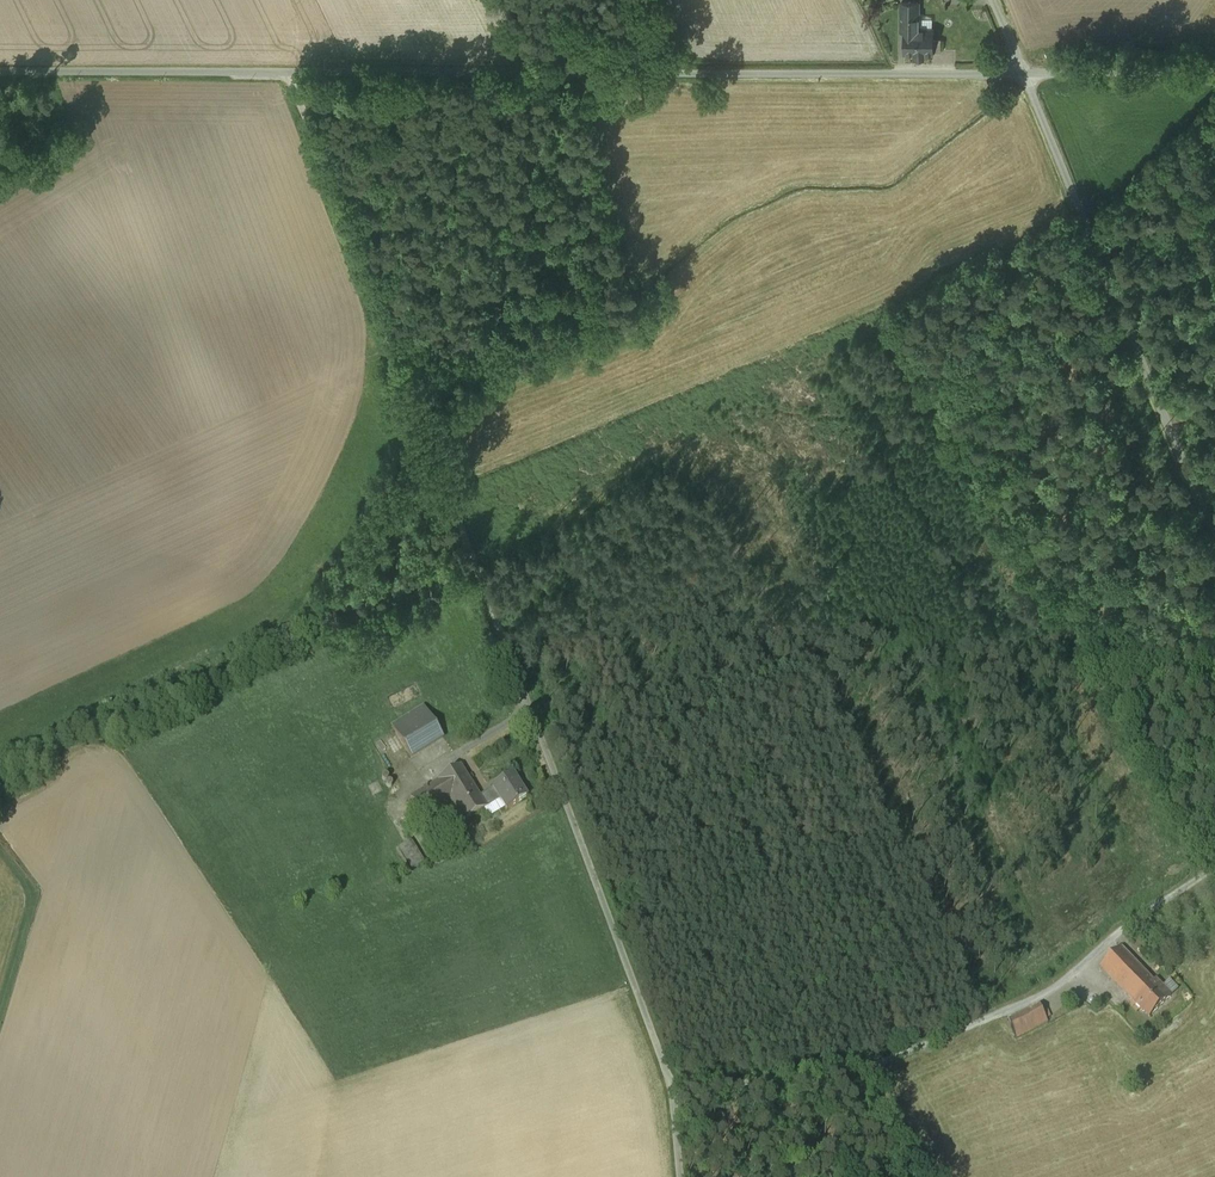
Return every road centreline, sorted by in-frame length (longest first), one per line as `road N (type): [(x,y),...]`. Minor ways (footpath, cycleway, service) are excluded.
road 1 (unclassified): [(292,73),(669,1079),(680,1176)]
road 2 (unclassified): [(292,73),(1024,72)]
road 3 (track): [(1214,864),(1106,936),(1041,993),(859,1070),(673,1091)]
road 4 (unclassified): [(1214,537),(1024,72)]
road 5 (unclassified): [(0,72),(292,73)]
road 6 (unclassified): [(1024,72),(1214,72)]

